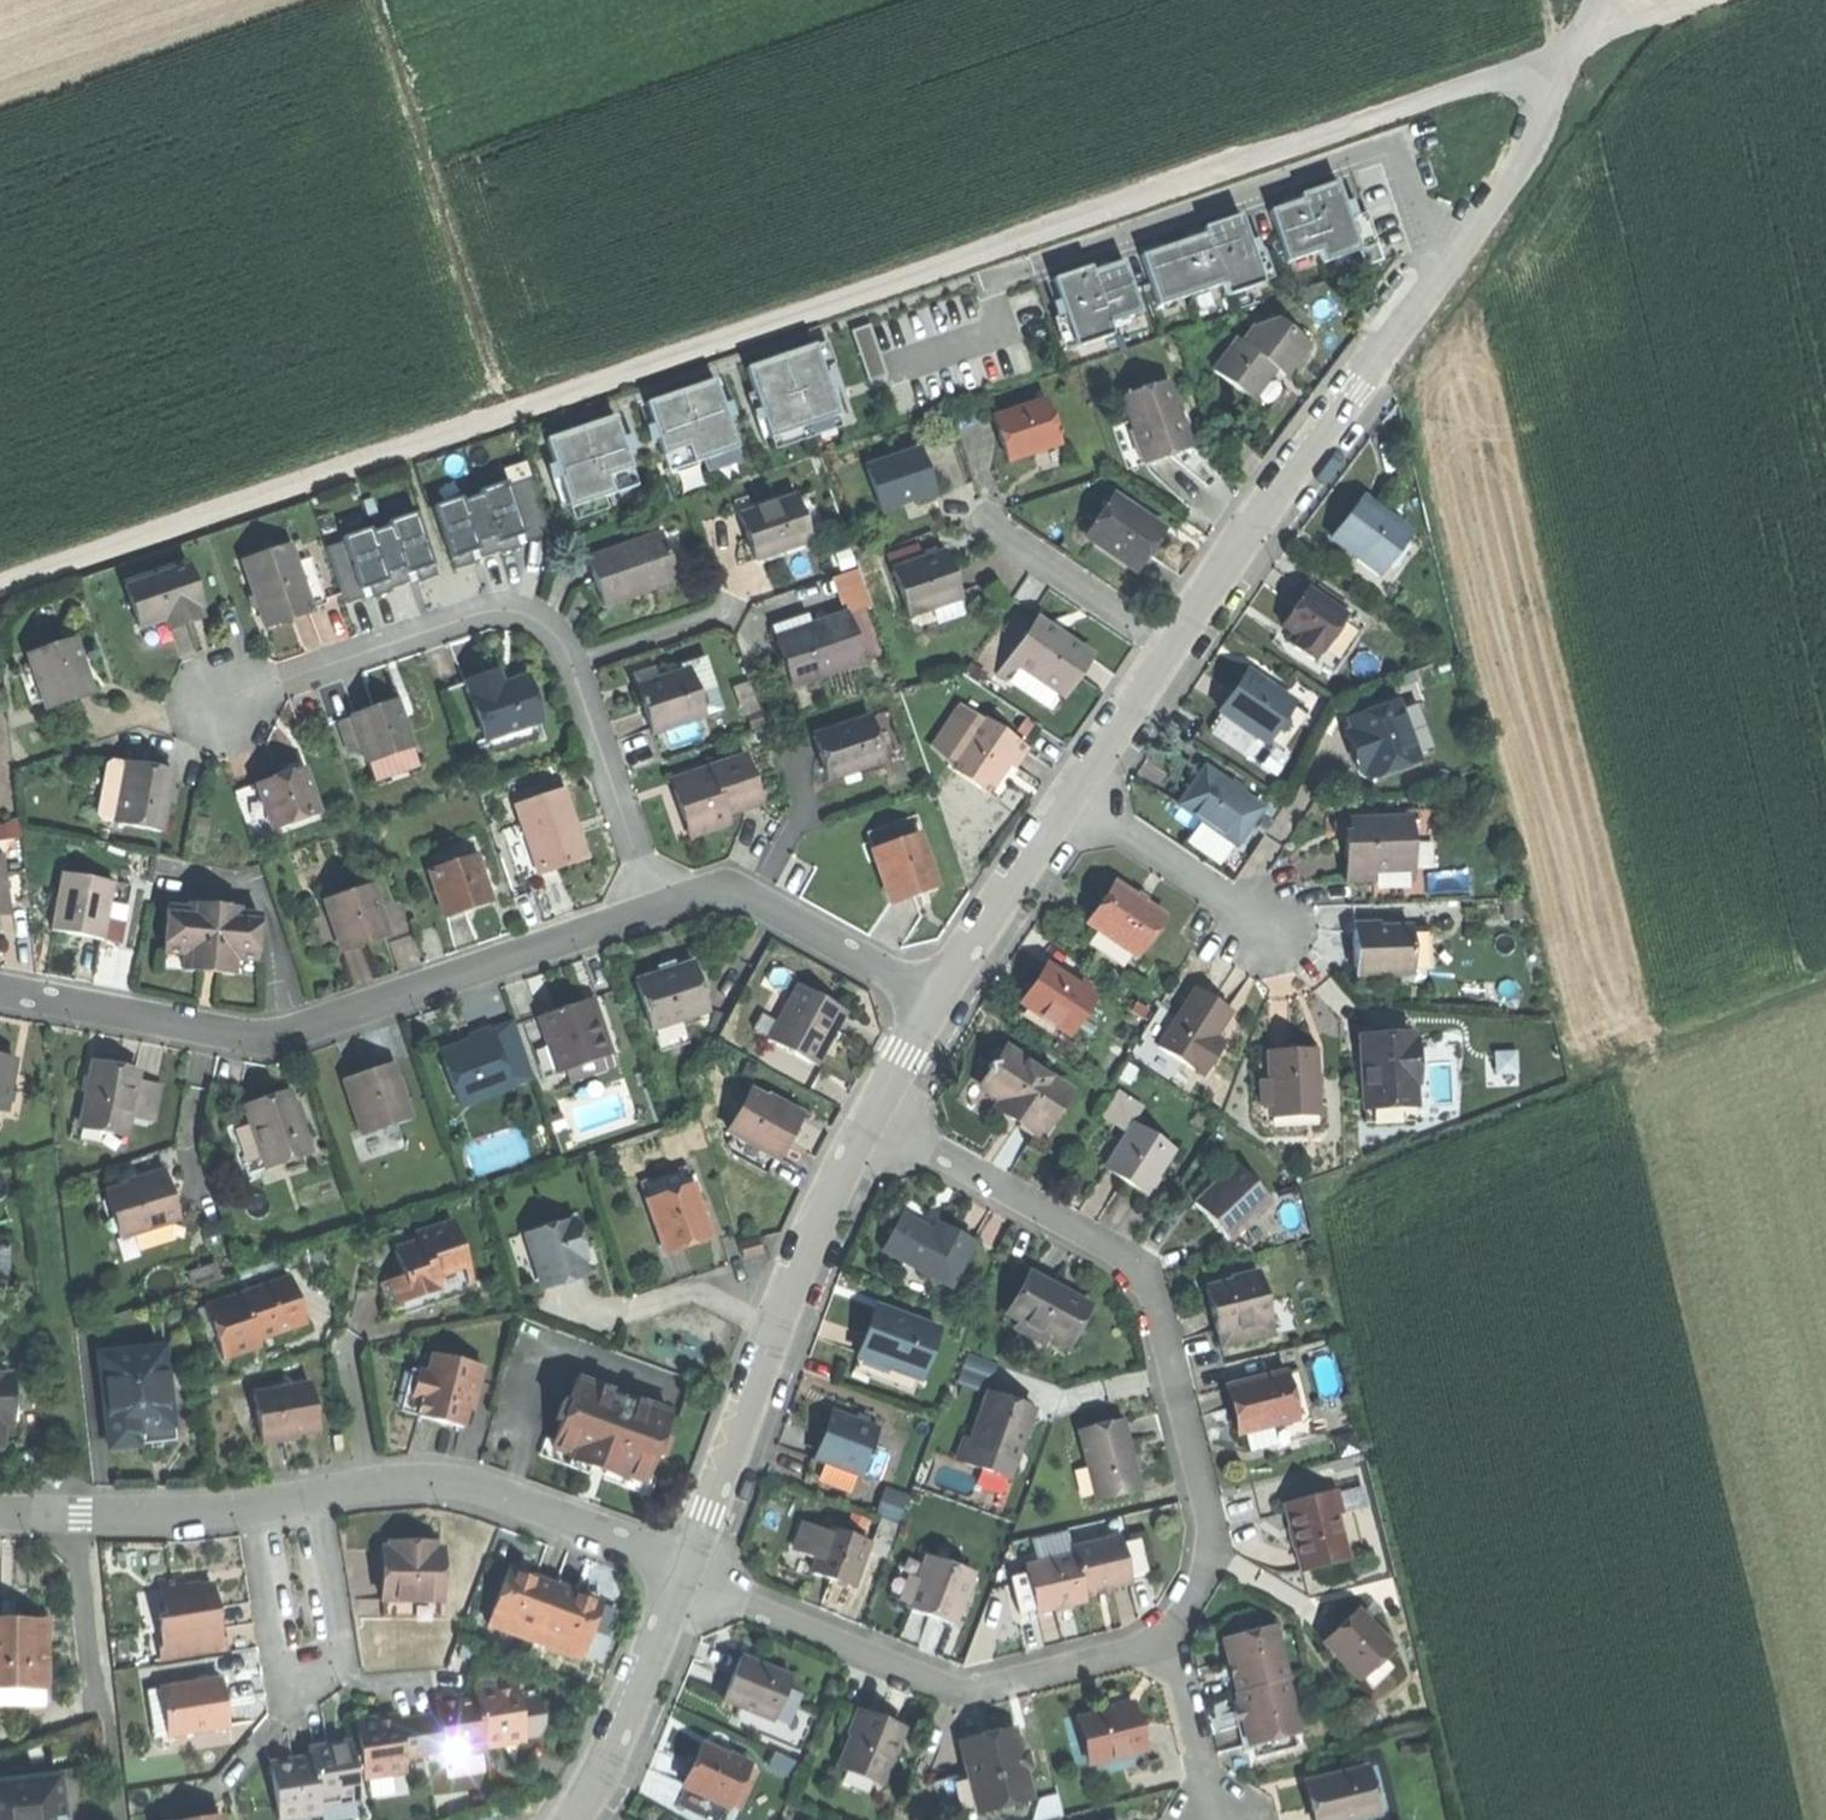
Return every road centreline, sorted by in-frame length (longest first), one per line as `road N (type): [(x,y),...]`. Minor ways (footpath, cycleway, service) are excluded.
road 1 (track): [(1575,48),(0,592)]
road 2 (residential): [(1174,650),(1522,157),(1575,48)]
road 3 (residential): [(687,1576),(635,1542),(453,1482),(384,1483),(248,1510),(0,1518)]
road 4 (residential): [(873,1120),(1128,1263),(1151,1298),(1214,1552),(1193,1603),(1158,1645)]
road 5 (residential): [(654,908),(575,662),(536,612),(493,607),(181,721)]
road 6 (residential): [(654,908),(272,1041),(0,991)]
road 7 (residential): [(1158,1645),(956,1694),(687,1576)]
road 8 (residential): [(687,1576),(821,1216),(873,1120)]
road 9 (track): [(394,0),(518,414)]
road 10 (residential): [(933,1004),(742,890),(717,887),(654,908)]
road 11 (residential): [(575,1819),(687,1576)]
road 12 (residential): [(933,1004),(1074,794)]
road 13 (residential): [(1278,931),(1074,794)]
road 14 (residential): [(1174,650),(992,532)]
road 15 (residential): [(1158,1645),(1174,1664),(1219,1819)]
road 16 (residential): [(1074,794),(1174,650)]
road 17 (track): [(1698,0),(1575,48)]
road 18 (residential): [(873,1120),(933,1004)]

